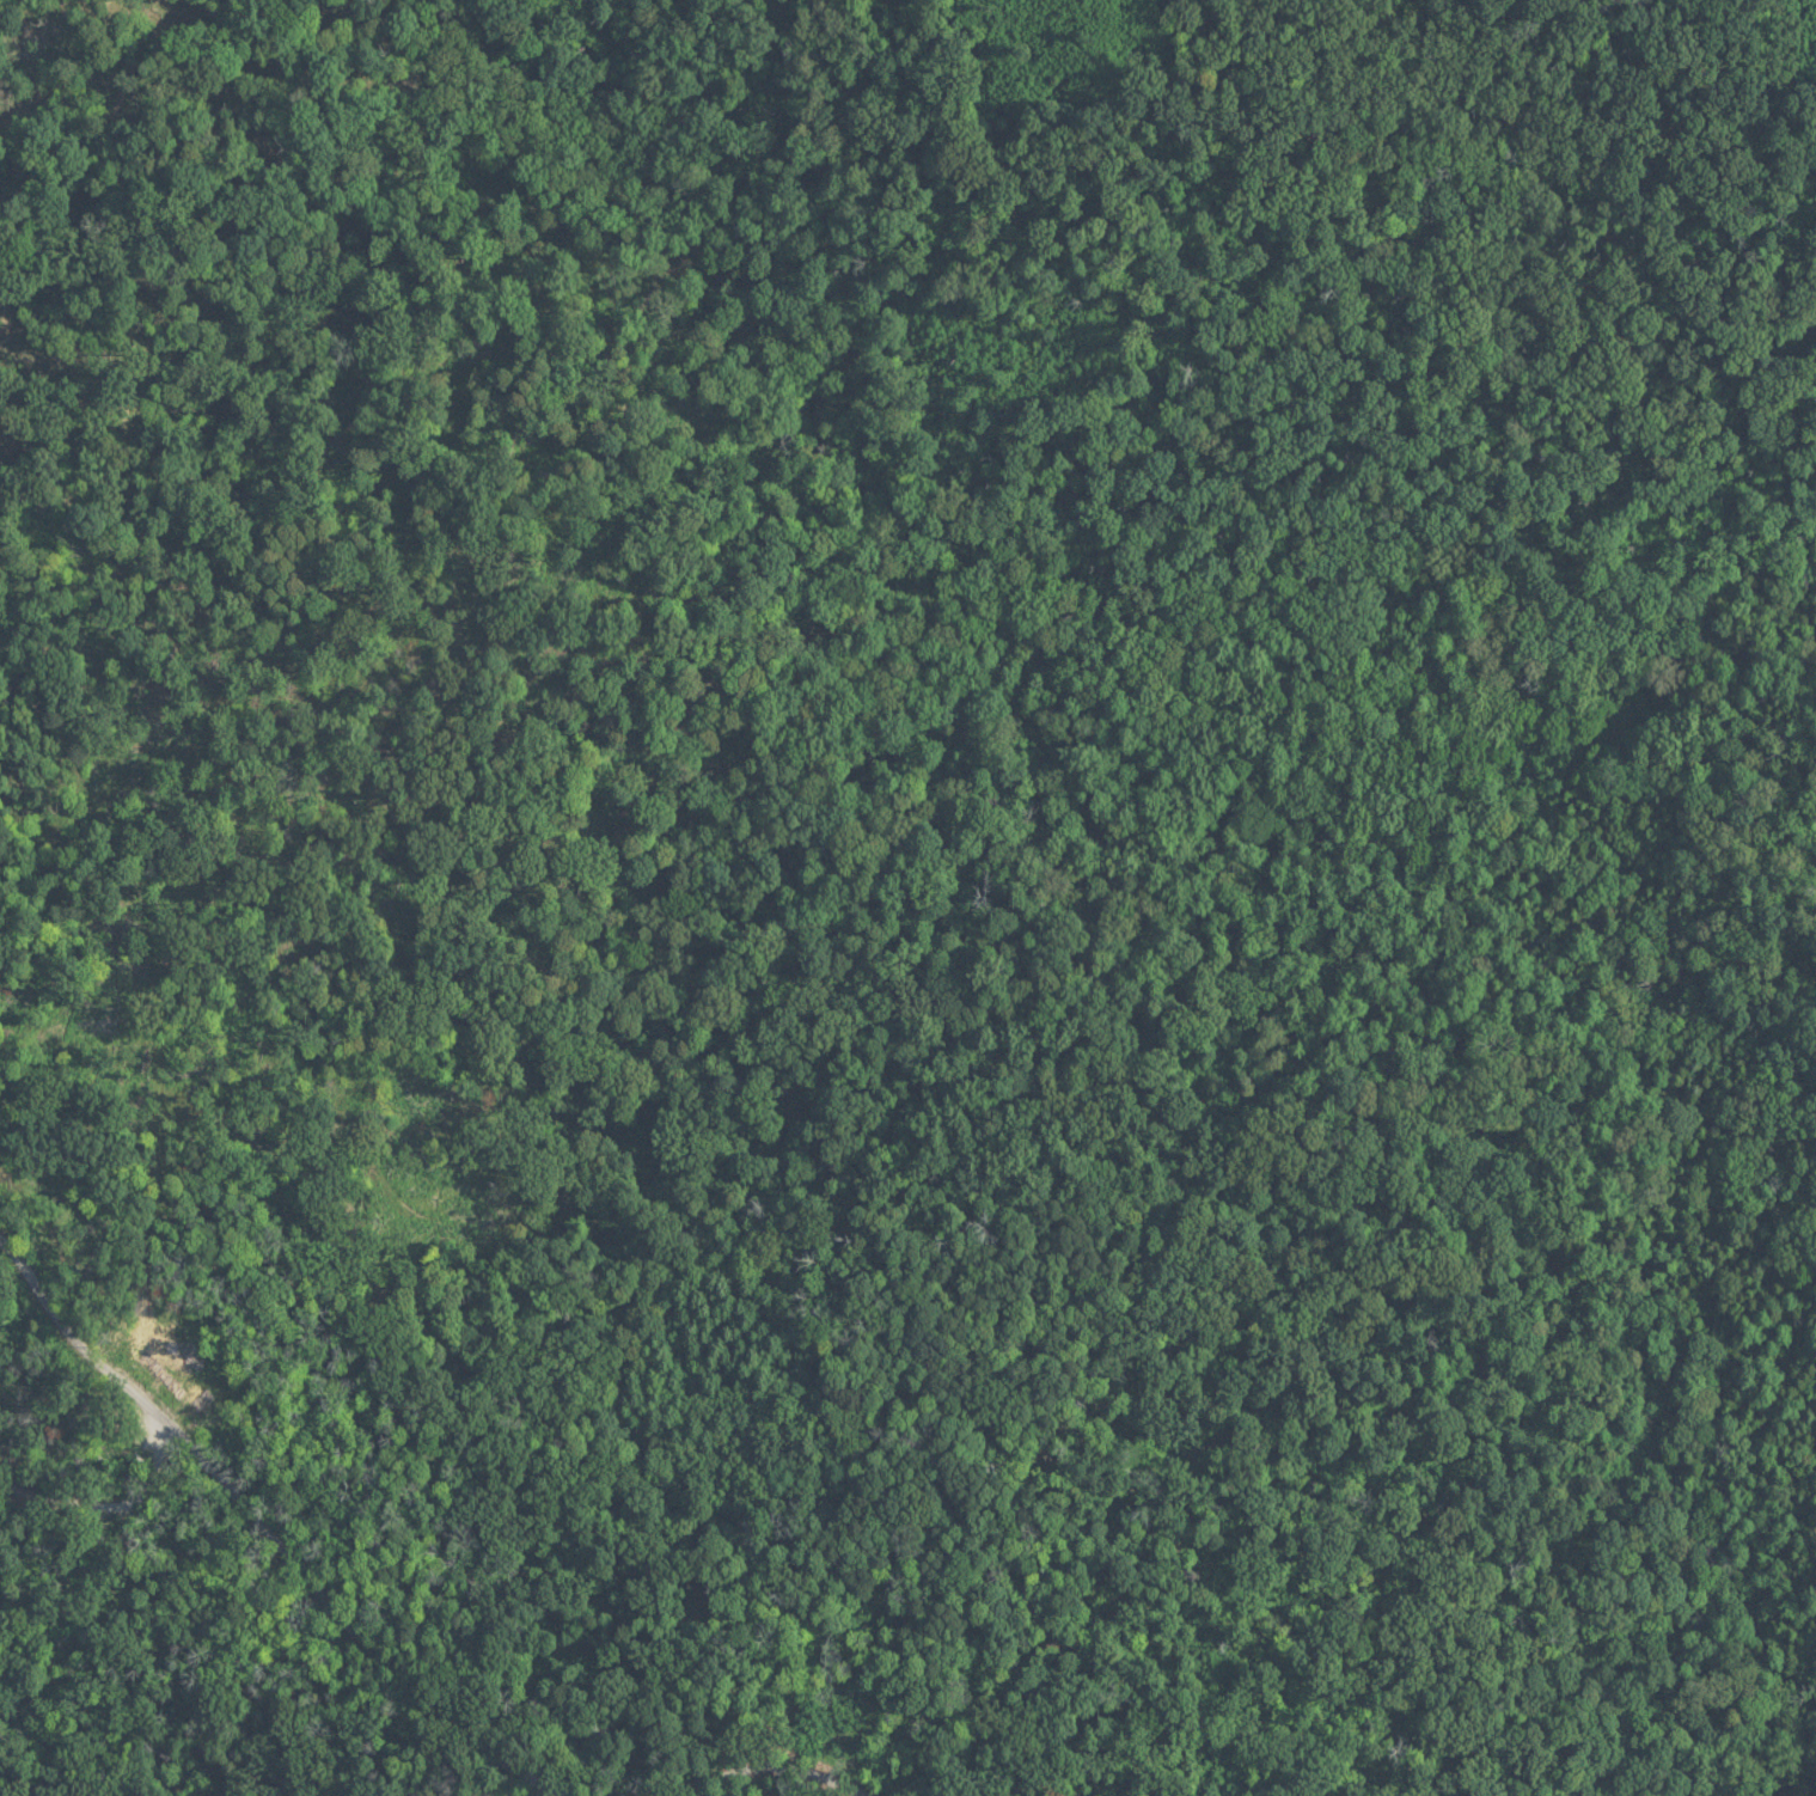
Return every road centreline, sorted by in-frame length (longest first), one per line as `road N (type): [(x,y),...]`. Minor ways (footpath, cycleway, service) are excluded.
road 1 (residential): [(777,1795),(408,1746),(330,1687),(65,1350),(0,1301)]

